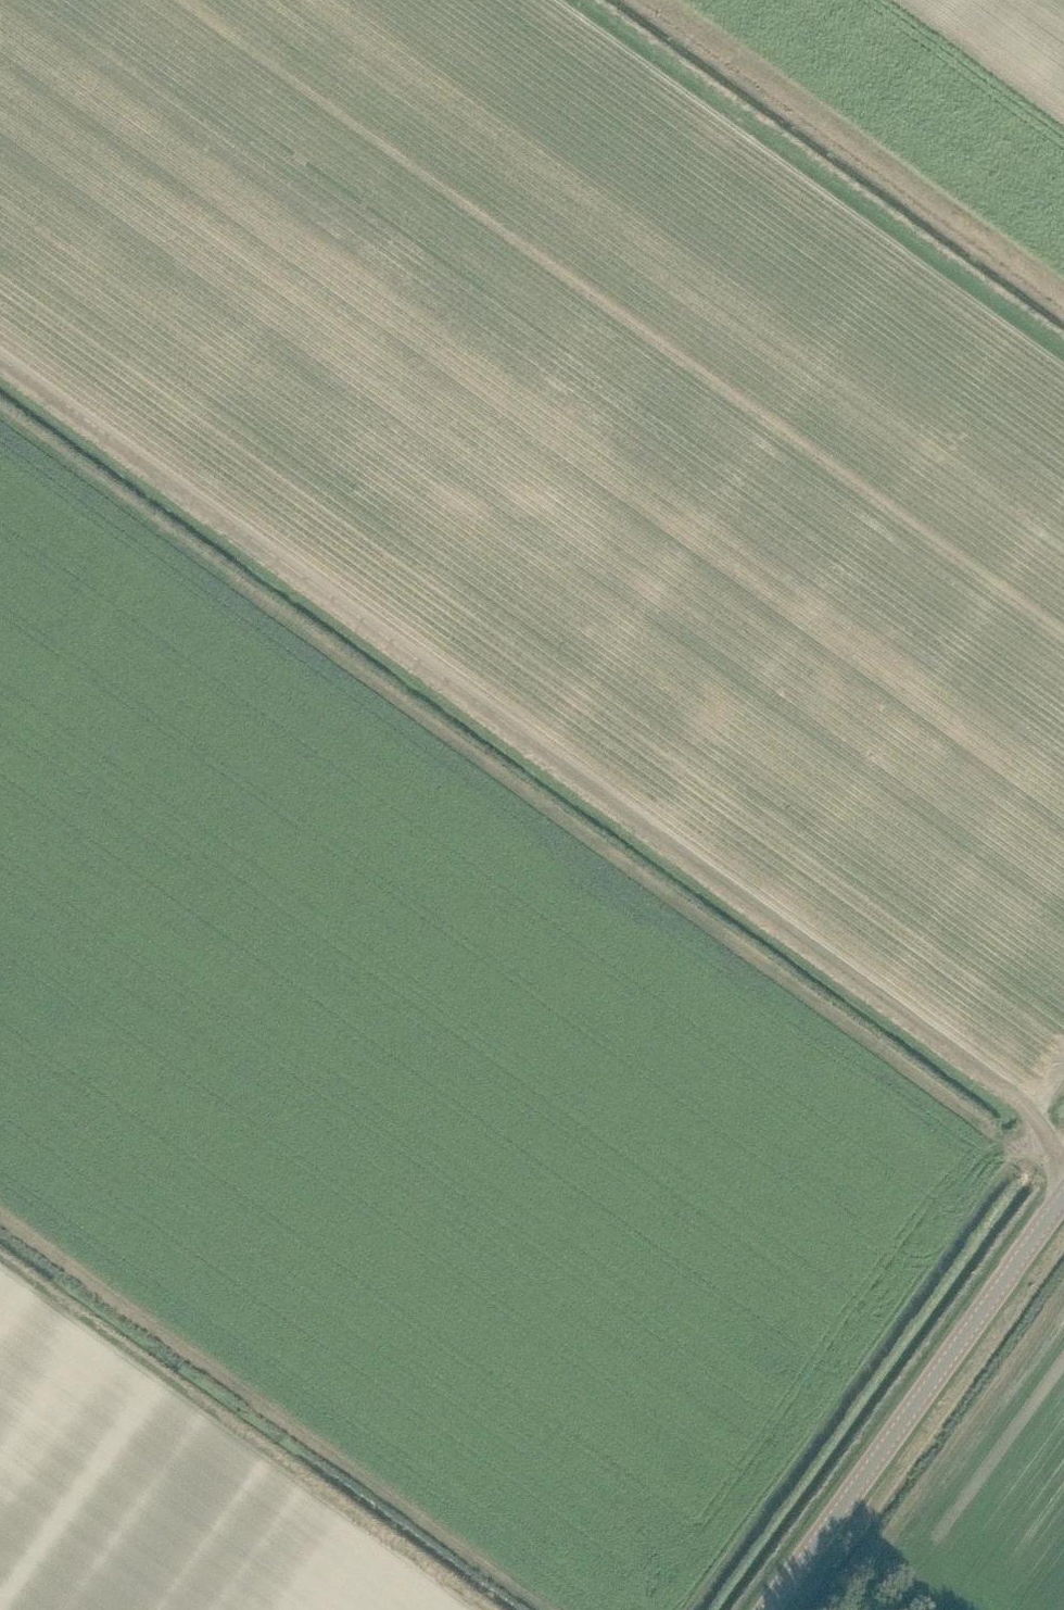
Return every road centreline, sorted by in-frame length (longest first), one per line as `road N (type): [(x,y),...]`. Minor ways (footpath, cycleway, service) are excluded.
road 1 (unclassified): [(766,1609),(1063,1196)]

